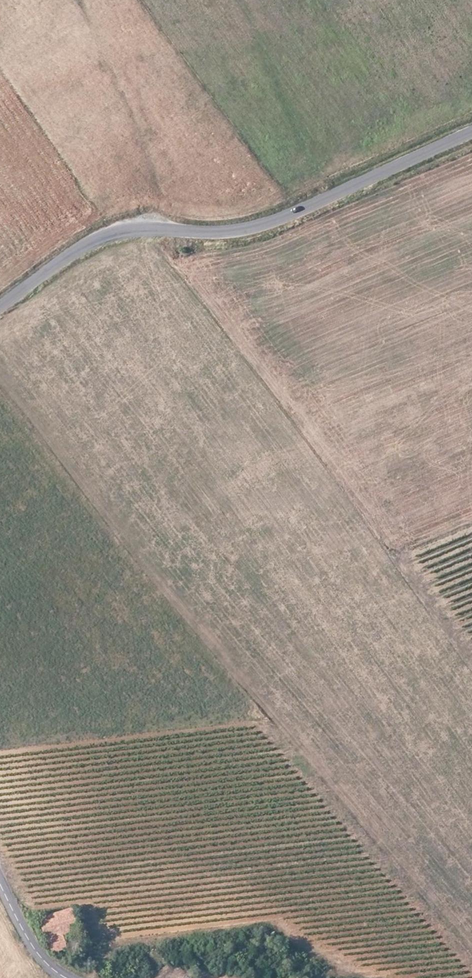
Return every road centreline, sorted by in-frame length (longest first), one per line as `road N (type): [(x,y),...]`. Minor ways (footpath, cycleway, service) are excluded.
road 1 (tertiary): [(0,304),(105,233),(142,226),(223,234),(282,218),(471,130)]

